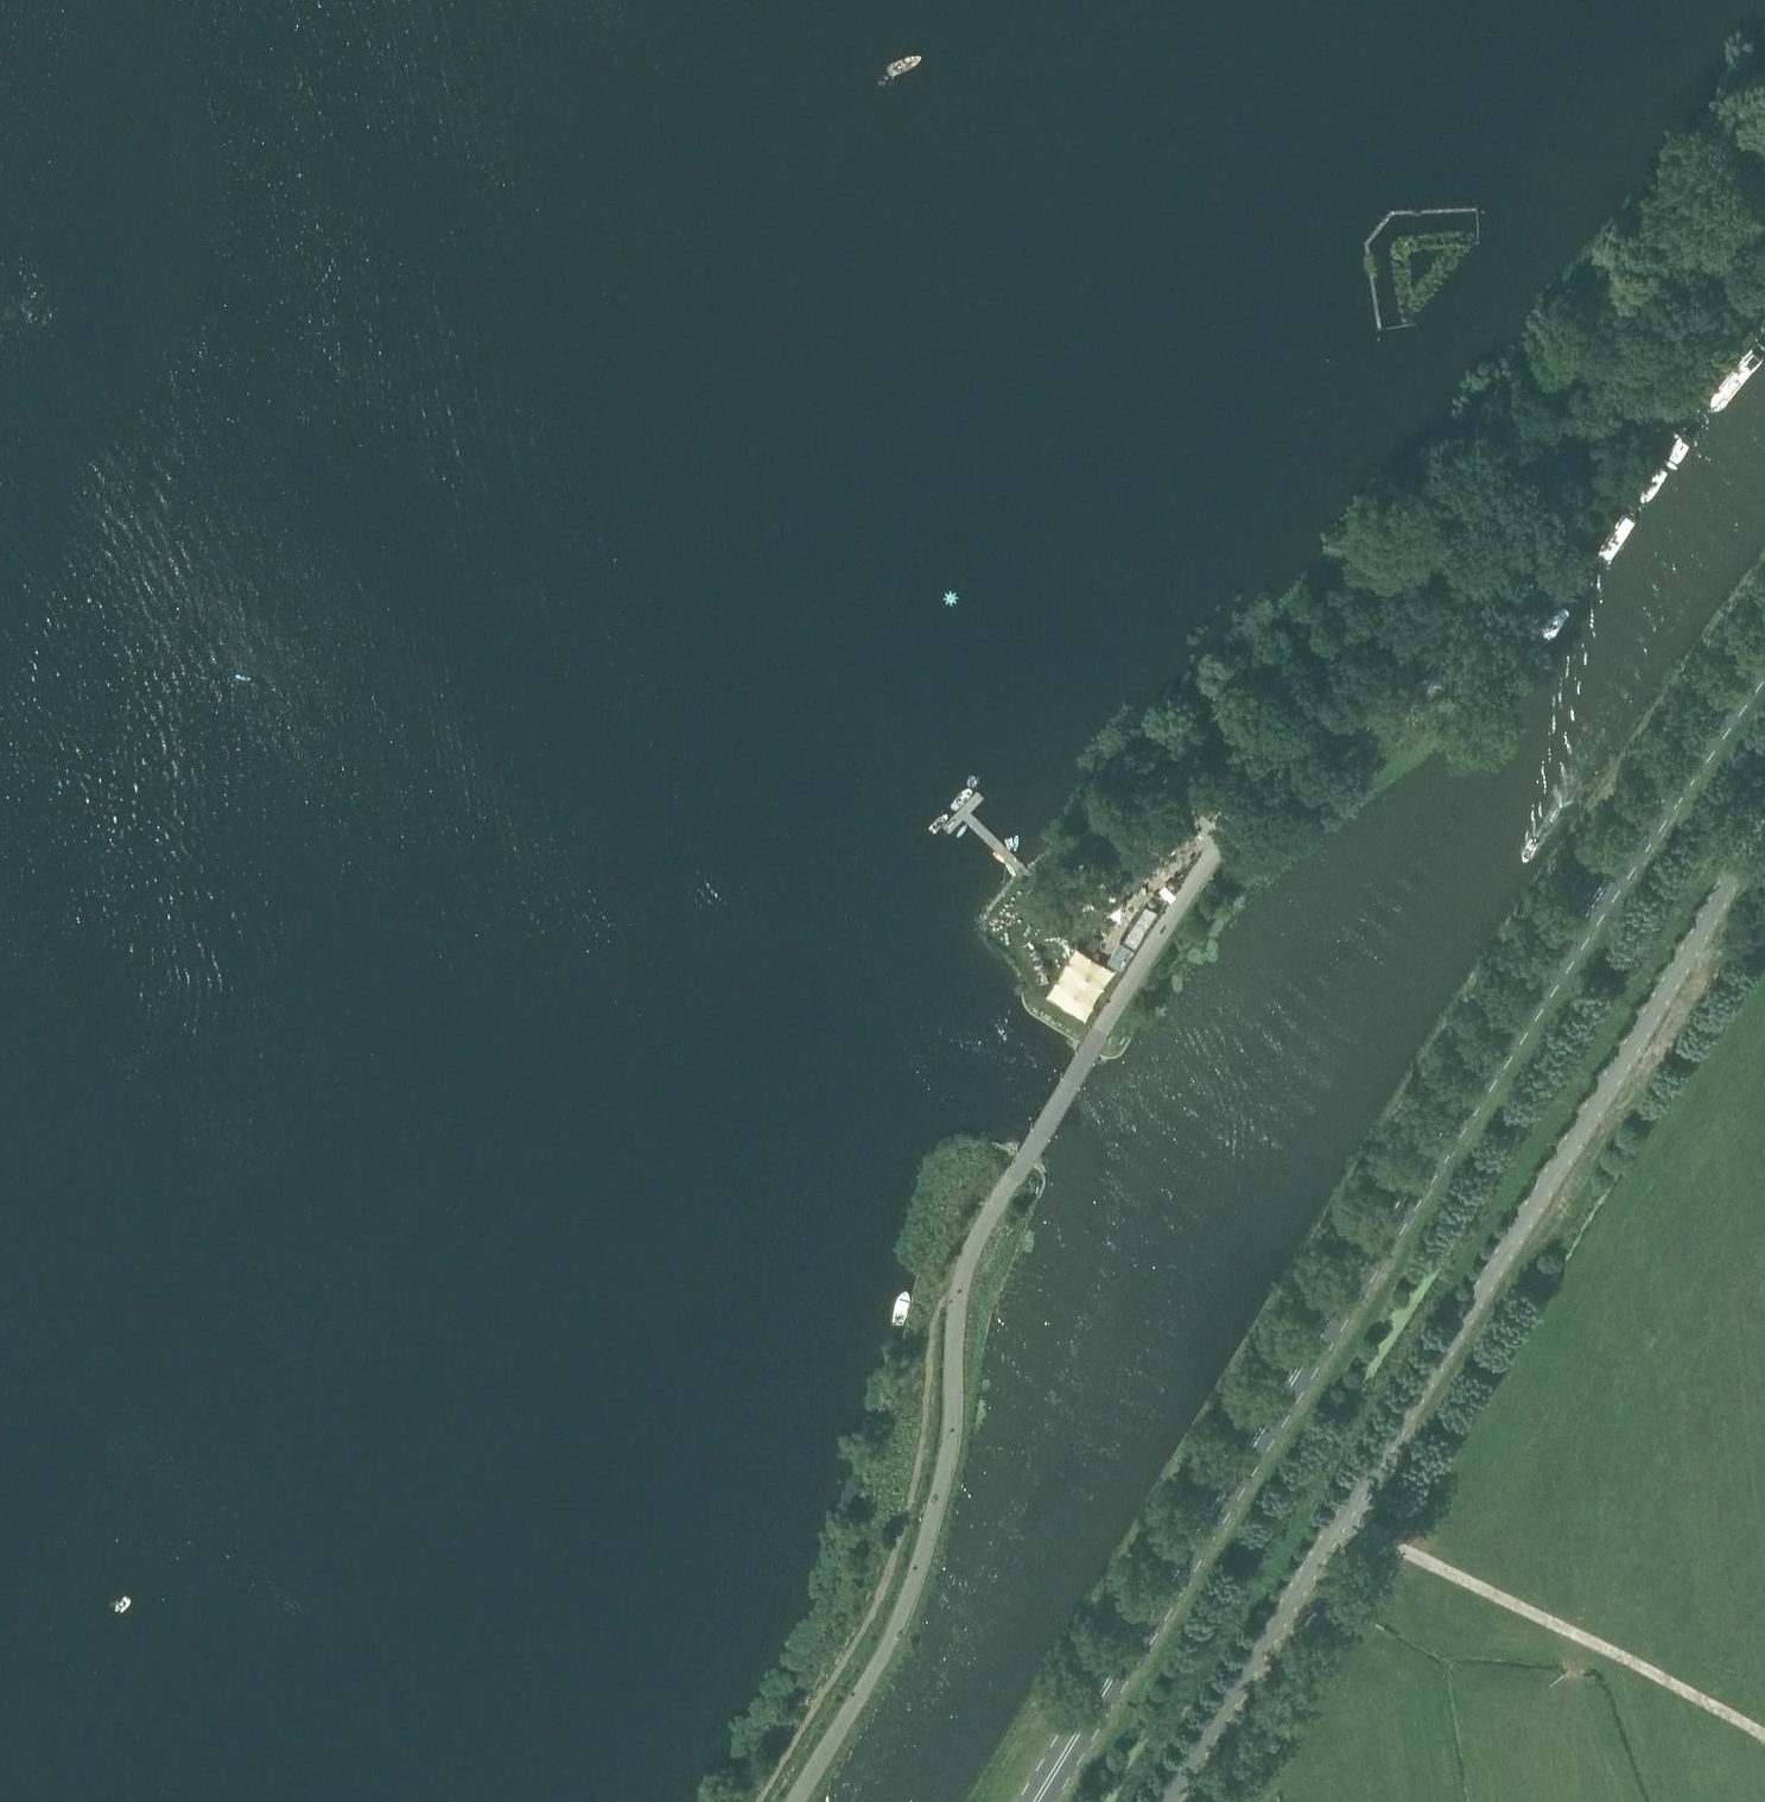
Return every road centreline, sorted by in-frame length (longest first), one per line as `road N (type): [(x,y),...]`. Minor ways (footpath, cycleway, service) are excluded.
road 1 (primary): [(1035,1801),(1601,890),(1764,658)]
road 2 (unclassified): [(1169,1801),(1764,810)]
road 3 (track): [(1764,1738),(1344,1515)]

